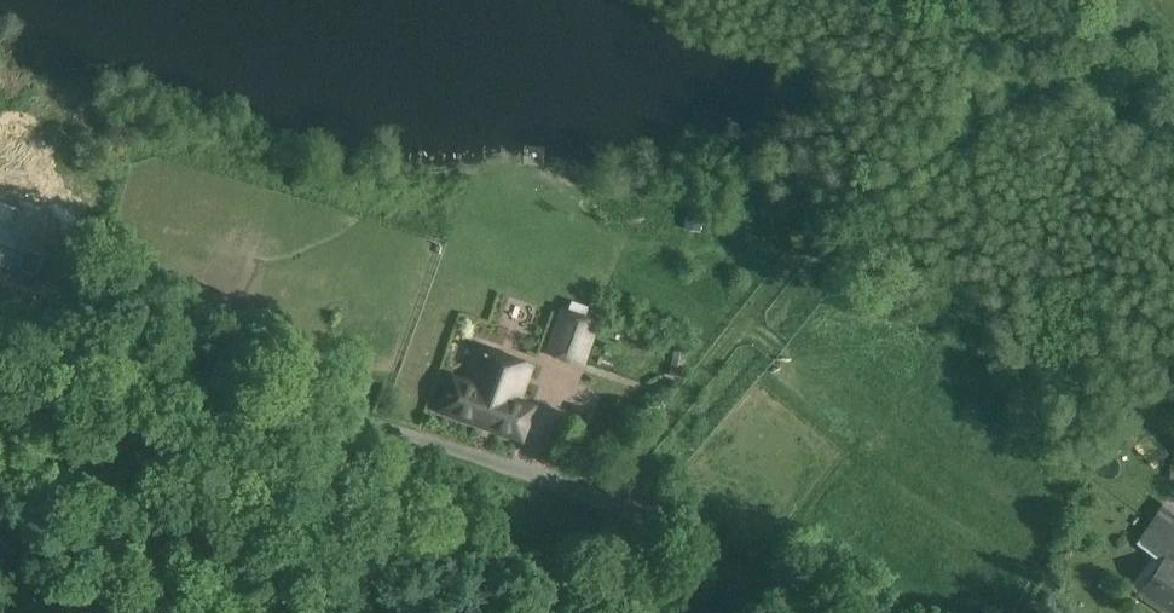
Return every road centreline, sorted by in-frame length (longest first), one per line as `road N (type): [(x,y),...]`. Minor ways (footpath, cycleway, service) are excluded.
road 1 (track): [(0,299),(624,508),(814,612)]

